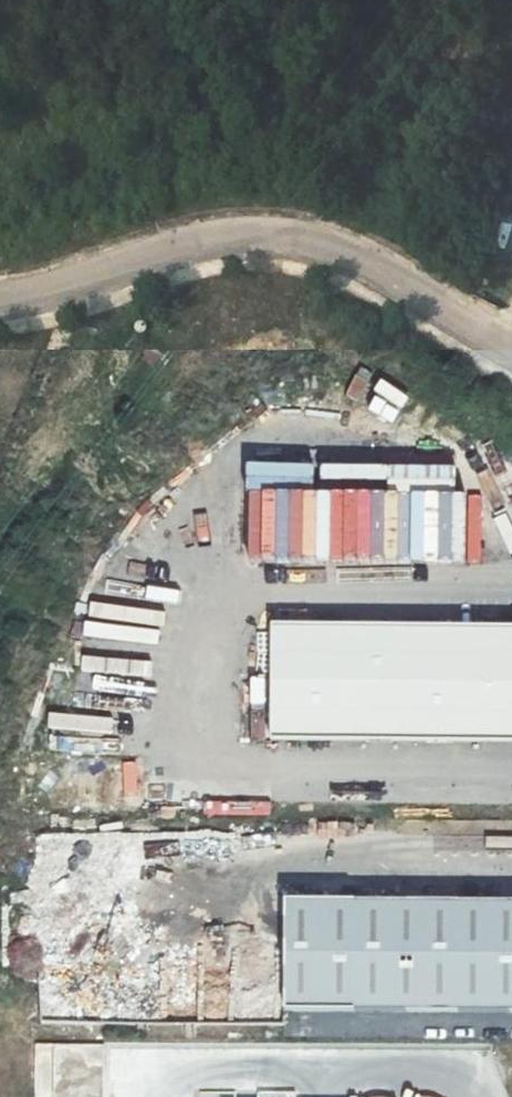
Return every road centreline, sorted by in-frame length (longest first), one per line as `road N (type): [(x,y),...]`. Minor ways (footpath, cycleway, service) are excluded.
road 1 (unclassified): [(511,352),(466,318),(313,244),(211,240),(32,298),(0,298)]

